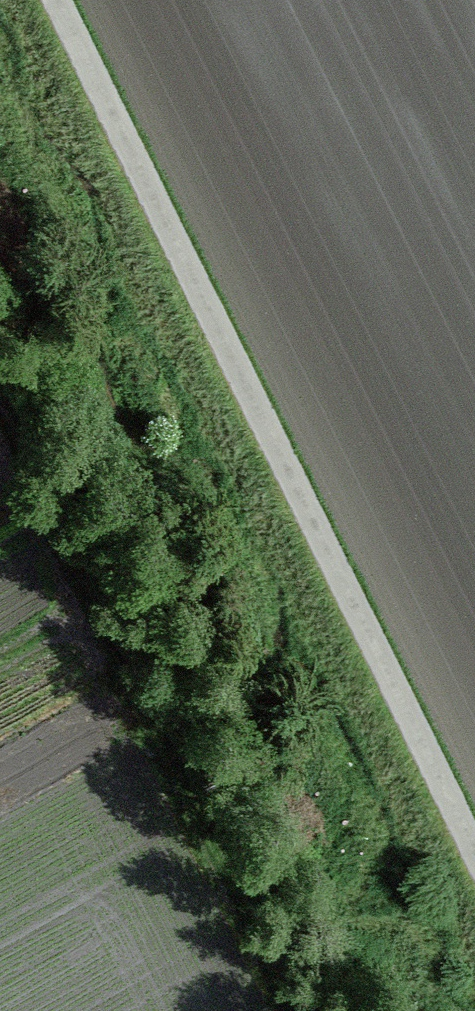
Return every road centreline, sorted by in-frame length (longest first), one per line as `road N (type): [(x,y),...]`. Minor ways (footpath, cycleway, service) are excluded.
road 1 (unclassified): [(48,0),(474,872)]
road 2 (track): [(0,437),(284,1010)]

